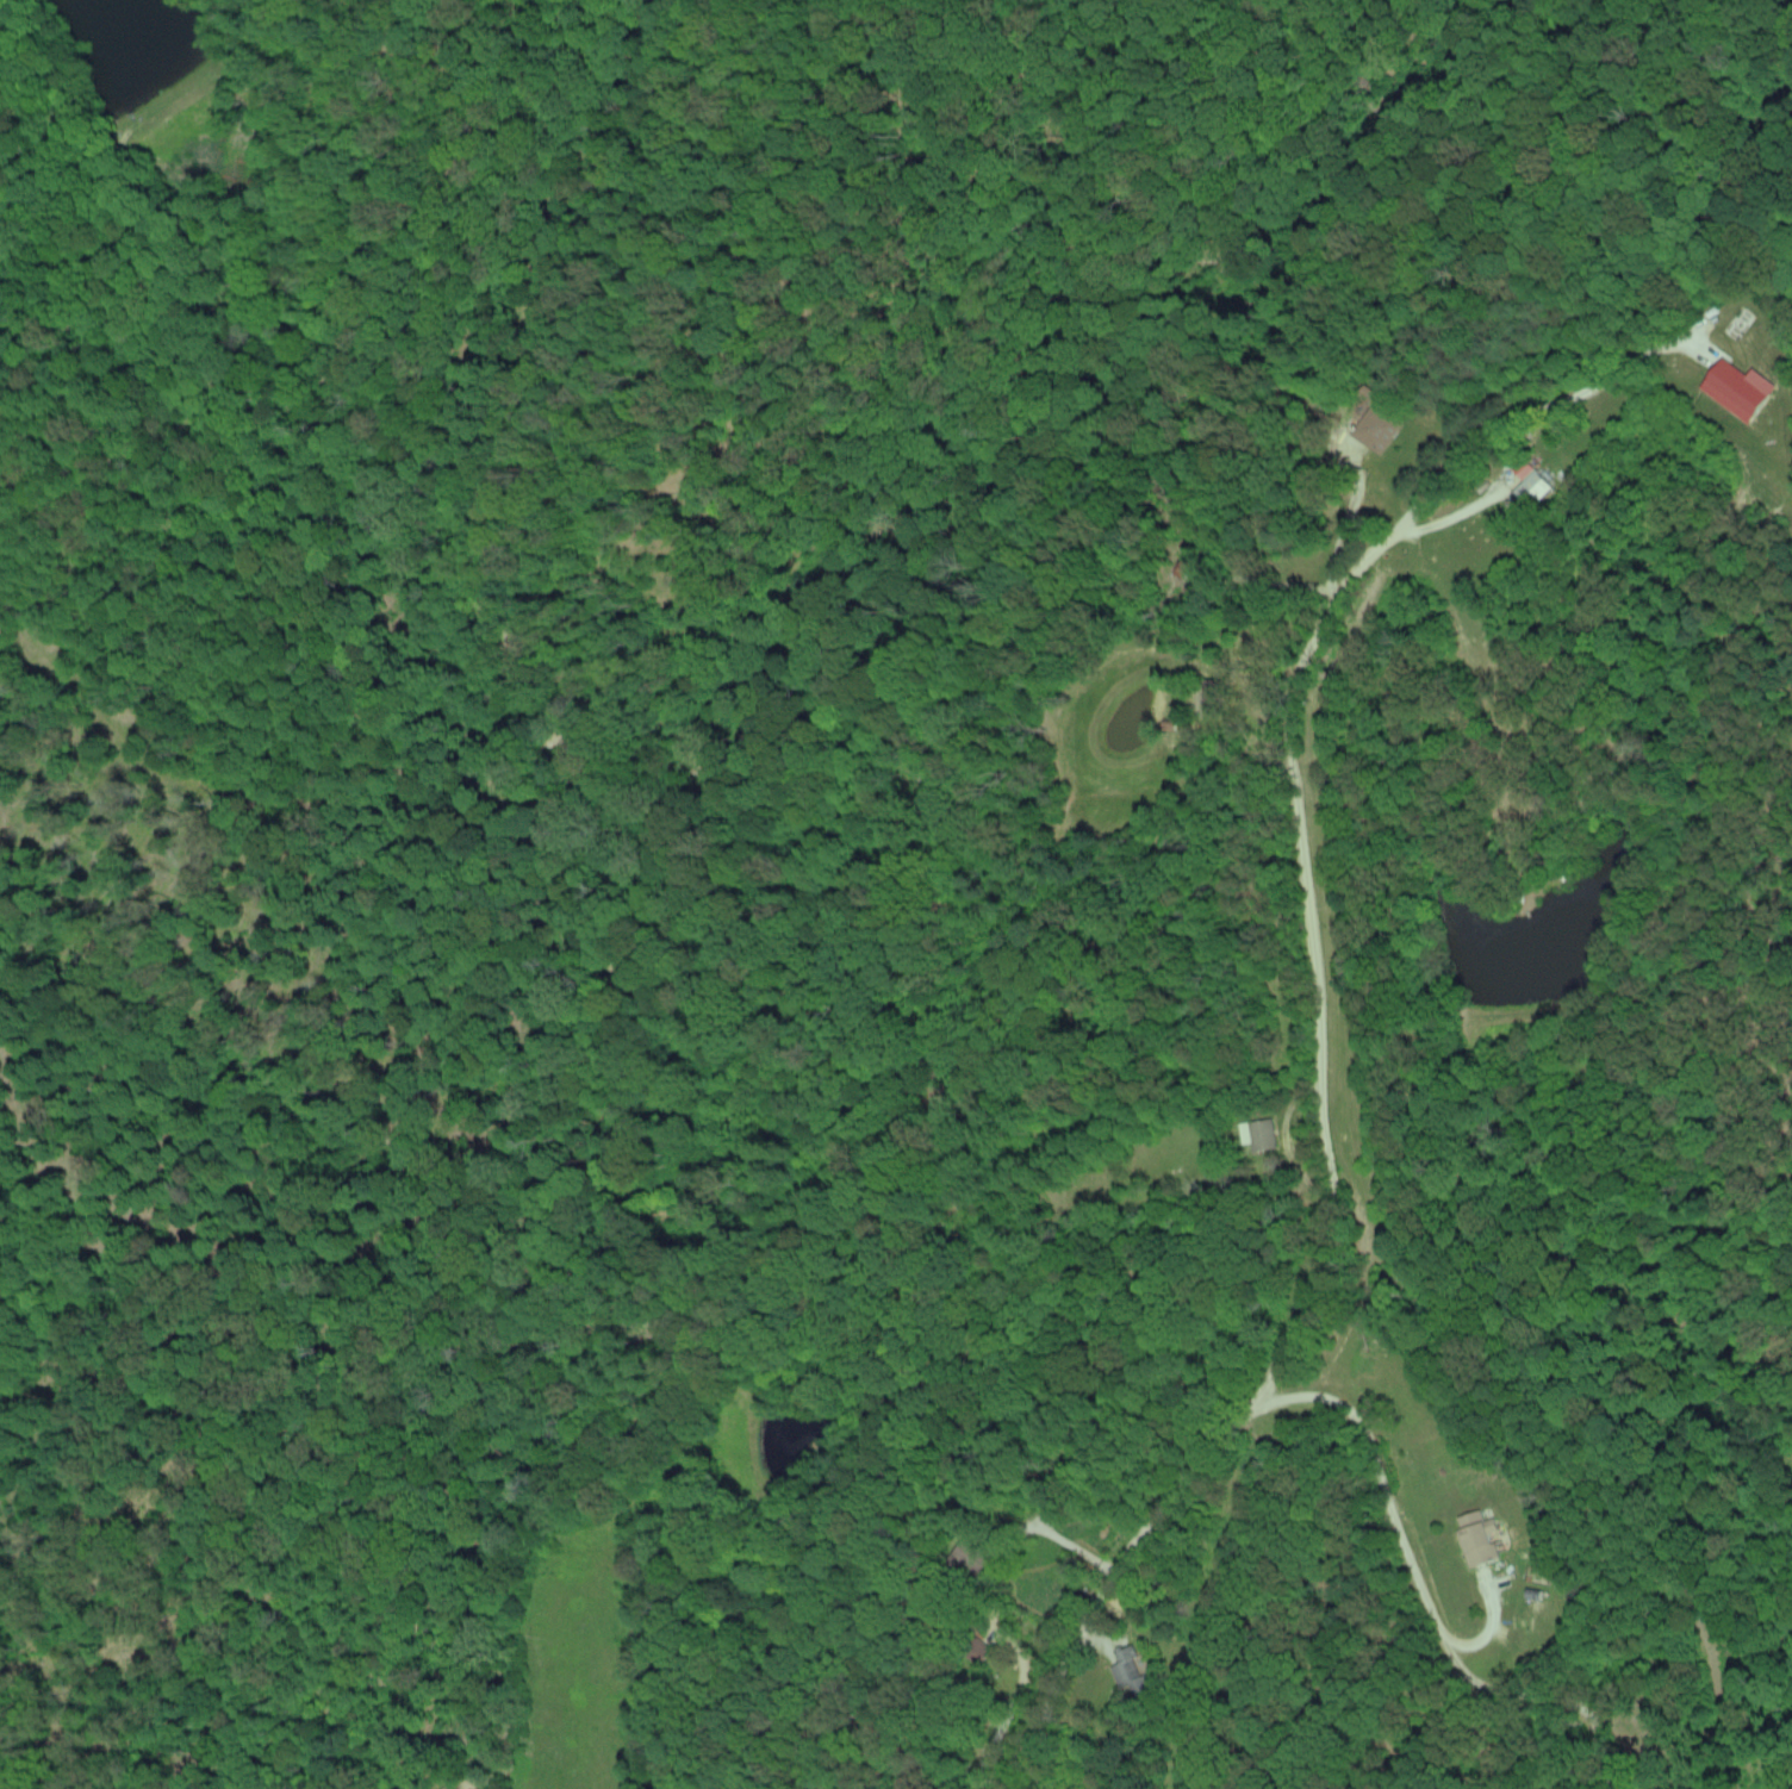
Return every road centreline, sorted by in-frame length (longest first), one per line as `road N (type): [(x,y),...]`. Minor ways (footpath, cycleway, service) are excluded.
road 1 (residential): [(1039,1788),(1047,1697),(1140,1533),(1261,1388),(1327,1282),(1342,1179),(1323,1112),(1315,933),(1284,691),(1336,591),(1412,504)]
road 2 (track): [(0,600),(110,825)]

